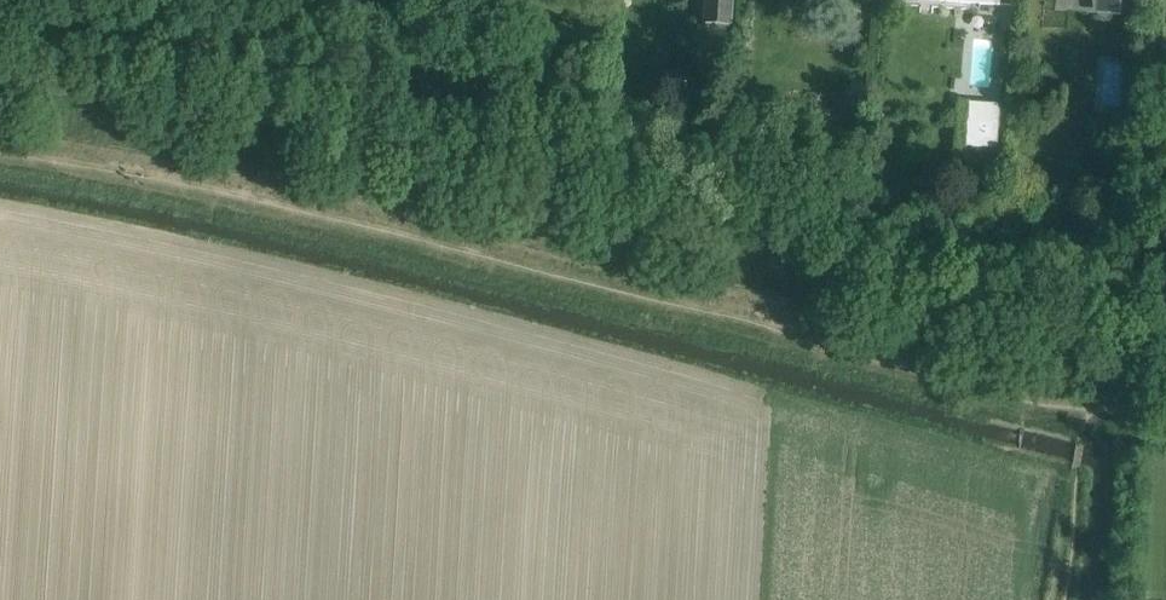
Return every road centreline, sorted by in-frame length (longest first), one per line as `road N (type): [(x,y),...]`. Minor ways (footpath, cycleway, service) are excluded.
road 1 (track): [(1099,407),(921,376),(363,228),(0,156)]

